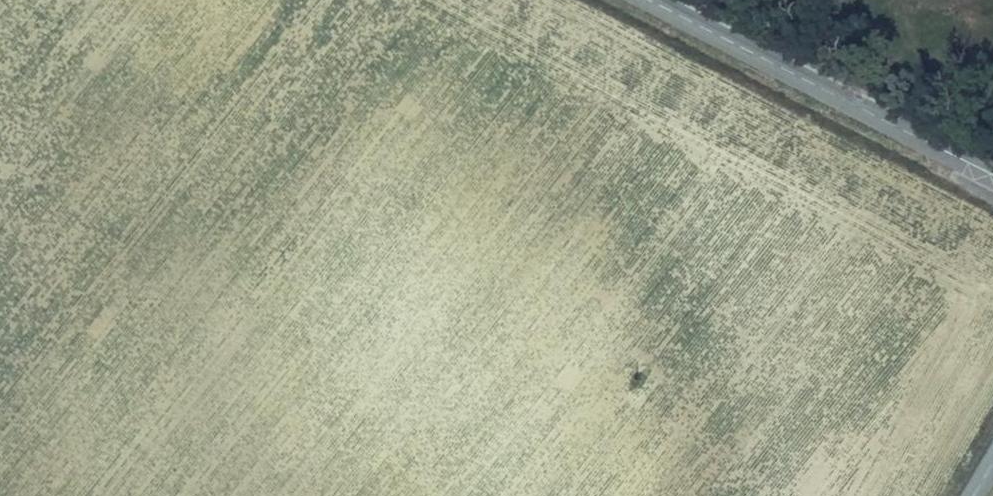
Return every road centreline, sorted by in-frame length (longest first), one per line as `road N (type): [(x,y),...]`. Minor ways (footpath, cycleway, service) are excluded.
road 1 (unclassified): [(992,175),(652,0)]

